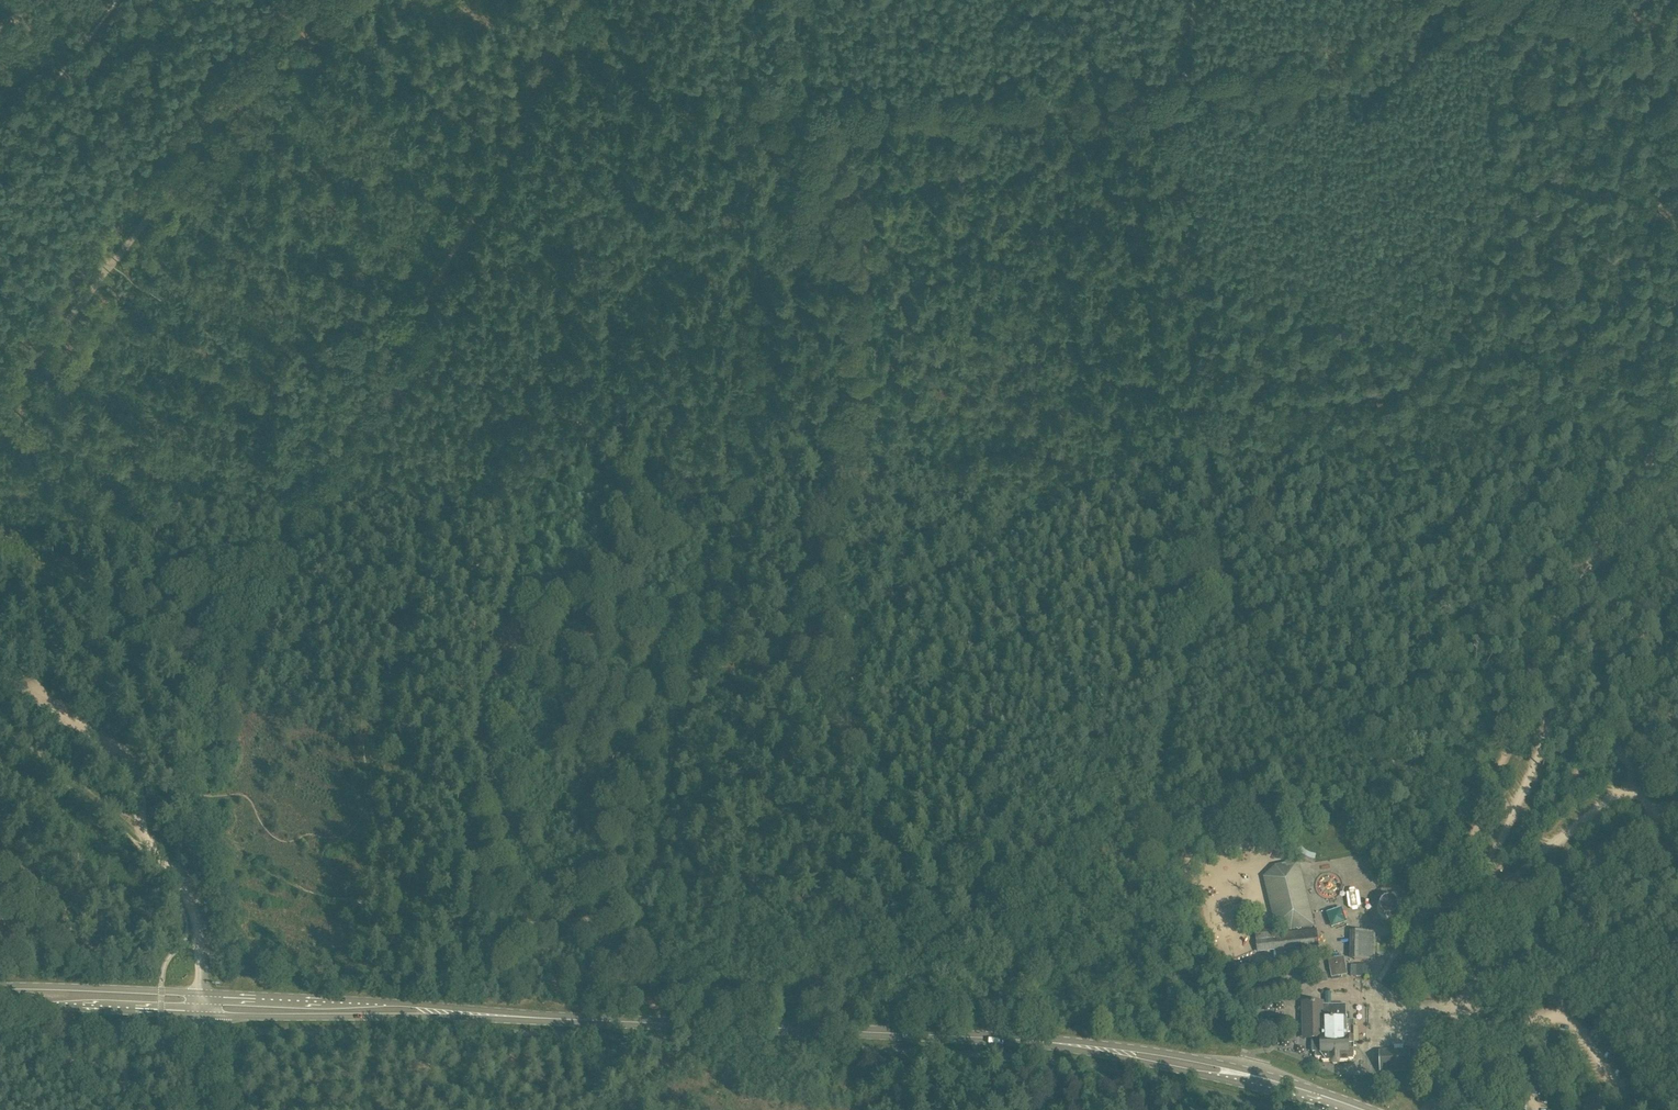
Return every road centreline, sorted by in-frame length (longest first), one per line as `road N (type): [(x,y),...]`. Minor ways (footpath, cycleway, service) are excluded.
road 1 (primary): [(1359,1109),(1219,1071),(1021,1038),(204,1000)]
road 2 (track): [(193,843),(208,726),(251,604),(559,58),(579,0)]
road 3 (track): [(649,906),(687,674),(843,637),(1101,485),(1125,489),(1232,593)]
road 4 (track): [(816,126),(858,257),(789,723),(962,910)]
road 5 (track): [(816,126),(917,119),(1081,125),(1176,103),(1241,76),(1353,89),(1409,65),(1431,0)]
road 6 (track): [(1232,593),(1176,103),(1192,0)]
road 7 (track): [(1181,790),(1131,800),(962,910),(906,920),(713,900),(649,906)]
road 8 (track): [(316,0),(0,417)]
road 9 (track): [(649,906),(351,902),(193,843)]
road 10 (track): [(735,370),(796,0)]
road 11 (track): [(1493,786),(1338,728),(1270,620),(1232,593)]
road 12 (track): [(1677,435),(1621,503),(1523,709)]
road 13 (track): [(687,674),(735,370)]
road 14 (track): [(548,54),(631,83),(816,126)]
road 15 (track): [(1677,977),(1602,946),(1467,939)]
road 16 (primary): [(204,1000),(0,989)]
road 17 (track): [(1232,593),(1181,790)]
road 18 (track): [(0,719),(140,835)]
road 19 (track): [(1574,0),(1606,20),(1677,132)]
road 20 (track): [(1181,790),(1176,826),(1239,938)]
road 21 (track): [(1373,1006),(1449,889)]

